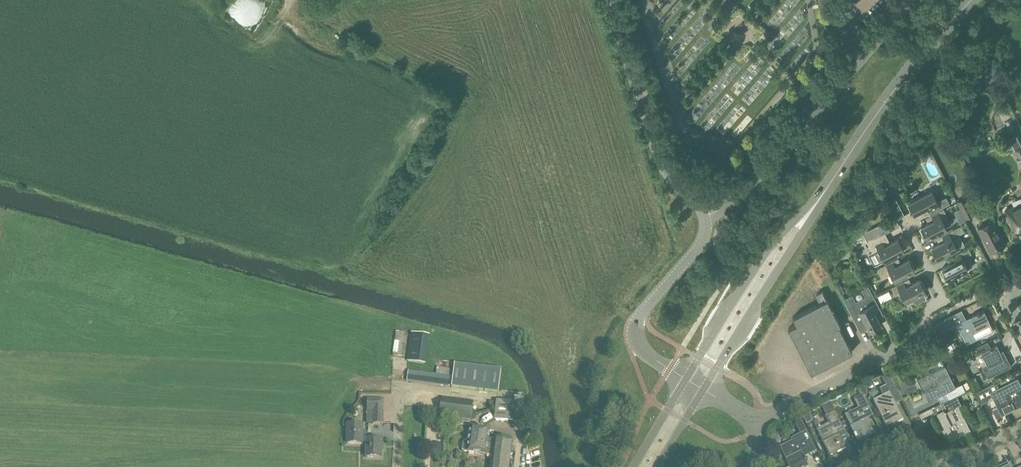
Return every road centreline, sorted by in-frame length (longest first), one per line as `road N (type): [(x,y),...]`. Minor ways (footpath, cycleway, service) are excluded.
road 1 (residential): [(906,220),(944,298),(917,339),(759,422)]
road 2 (residential): [(704,216),(741,197),(915,0)]
road 3 (secondary): [(833,183),(767,249),(686,380)]
road 4 (secondary): [(703,390),(833,183)]
road 5 (residential): [(704,216),(660,164),(609,0)]
road 6 (secondary): [(833,183),(894,94),(978,0)]
road 7 (residential): [(704,216),(700,246),(641,315),(635,337)]
road 8 (residential): [(850,466),(925,428),(943,466)]

